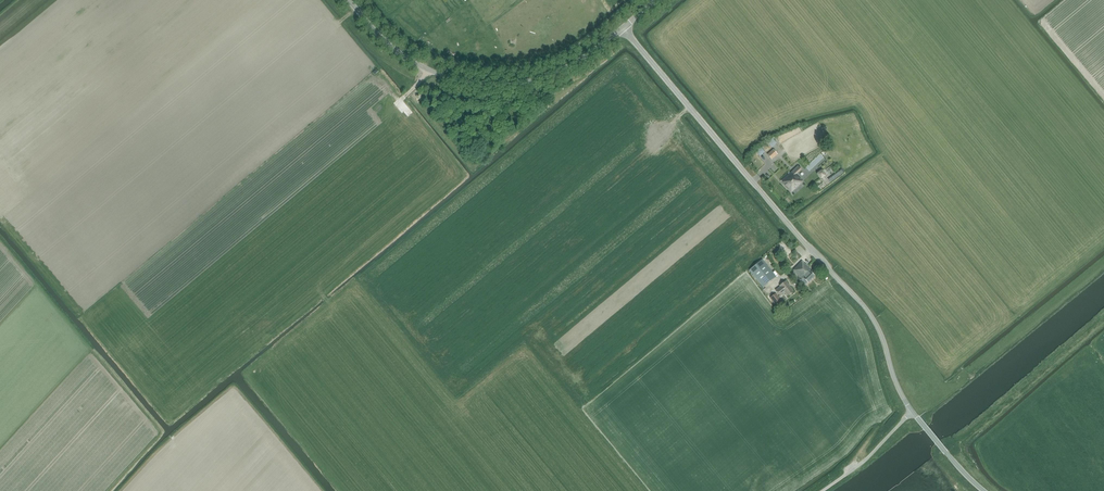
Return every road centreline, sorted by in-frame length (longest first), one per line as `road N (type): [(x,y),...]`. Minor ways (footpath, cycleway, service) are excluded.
road 1 (unclassified): [(985,490),(911,412),(871,316),(623,28)]
road 2 (unclassified): [(623,28),(552,76),(477,84),(406,58),(349,0)]

